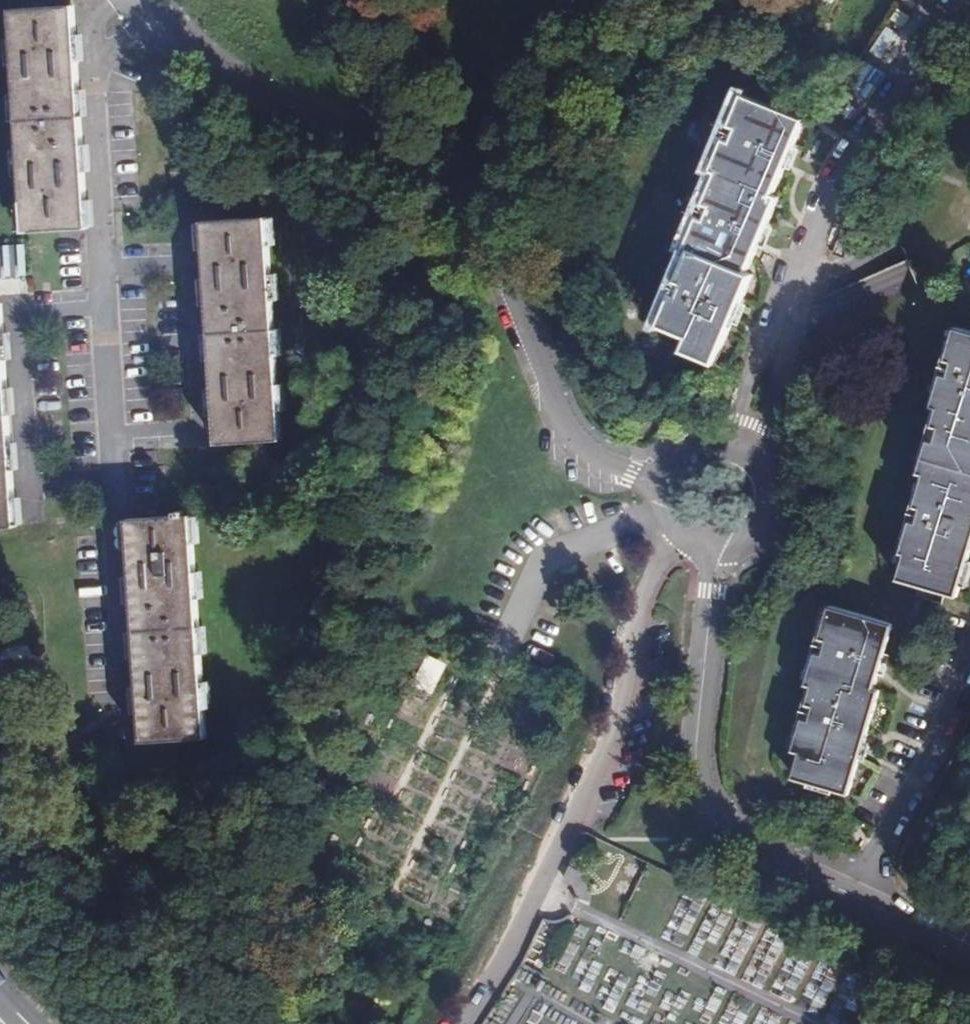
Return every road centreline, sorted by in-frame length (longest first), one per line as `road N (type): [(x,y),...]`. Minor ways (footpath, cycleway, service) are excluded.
road 1 (residential): [(145,0),(209,69),(384,142),(447,178),(476,217),(557,415),(583,455),(673,488)]
road 2 (unclassified): [(457,1023),(539,889),(613,738),(654,568),(689,535)]
road 3 (residential): [(743,450),(813,230),(891,92),(959,0)]
road 4 (residential): [(854,897),(723,833),(706,806),(695,762),(714,547)]
road 5 (residential): [(969,653),(854,897)]
road 6 (residential): [(714,547),(742,542),(768,513),(765,474),(743,450)]
road 7 (residential): [(969,949),(854,897)]

